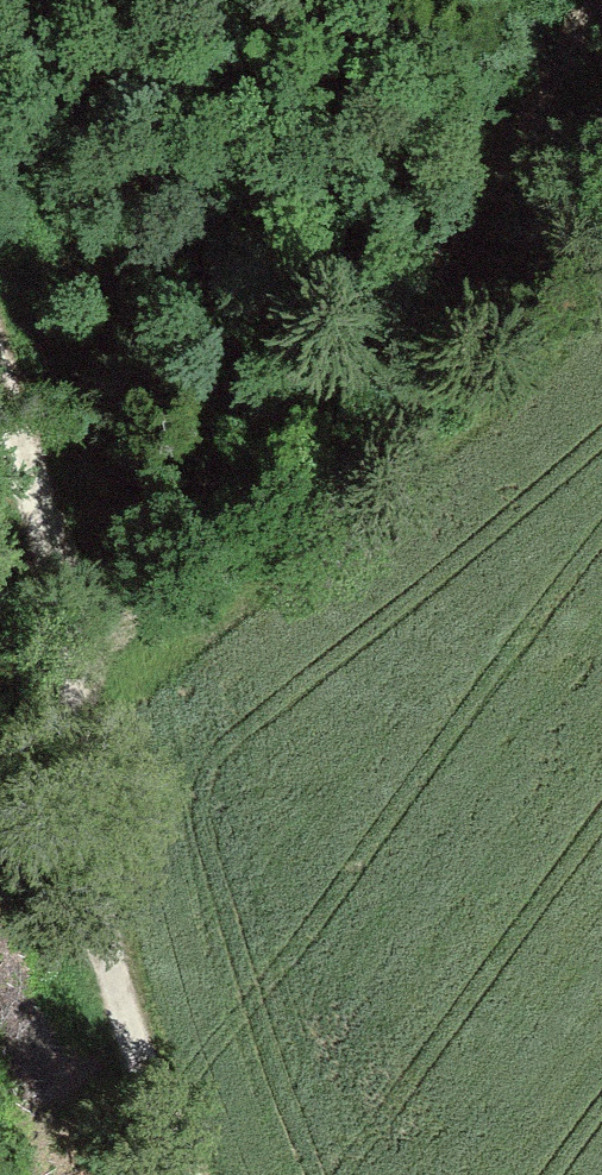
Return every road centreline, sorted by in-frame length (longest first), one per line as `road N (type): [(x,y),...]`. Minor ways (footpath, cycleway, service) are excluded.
road 1 (track): [(77,722),(258,518),(590,0)]
road 2 (track): [(0,388),(24,451),(77,722),(201,1174)]

